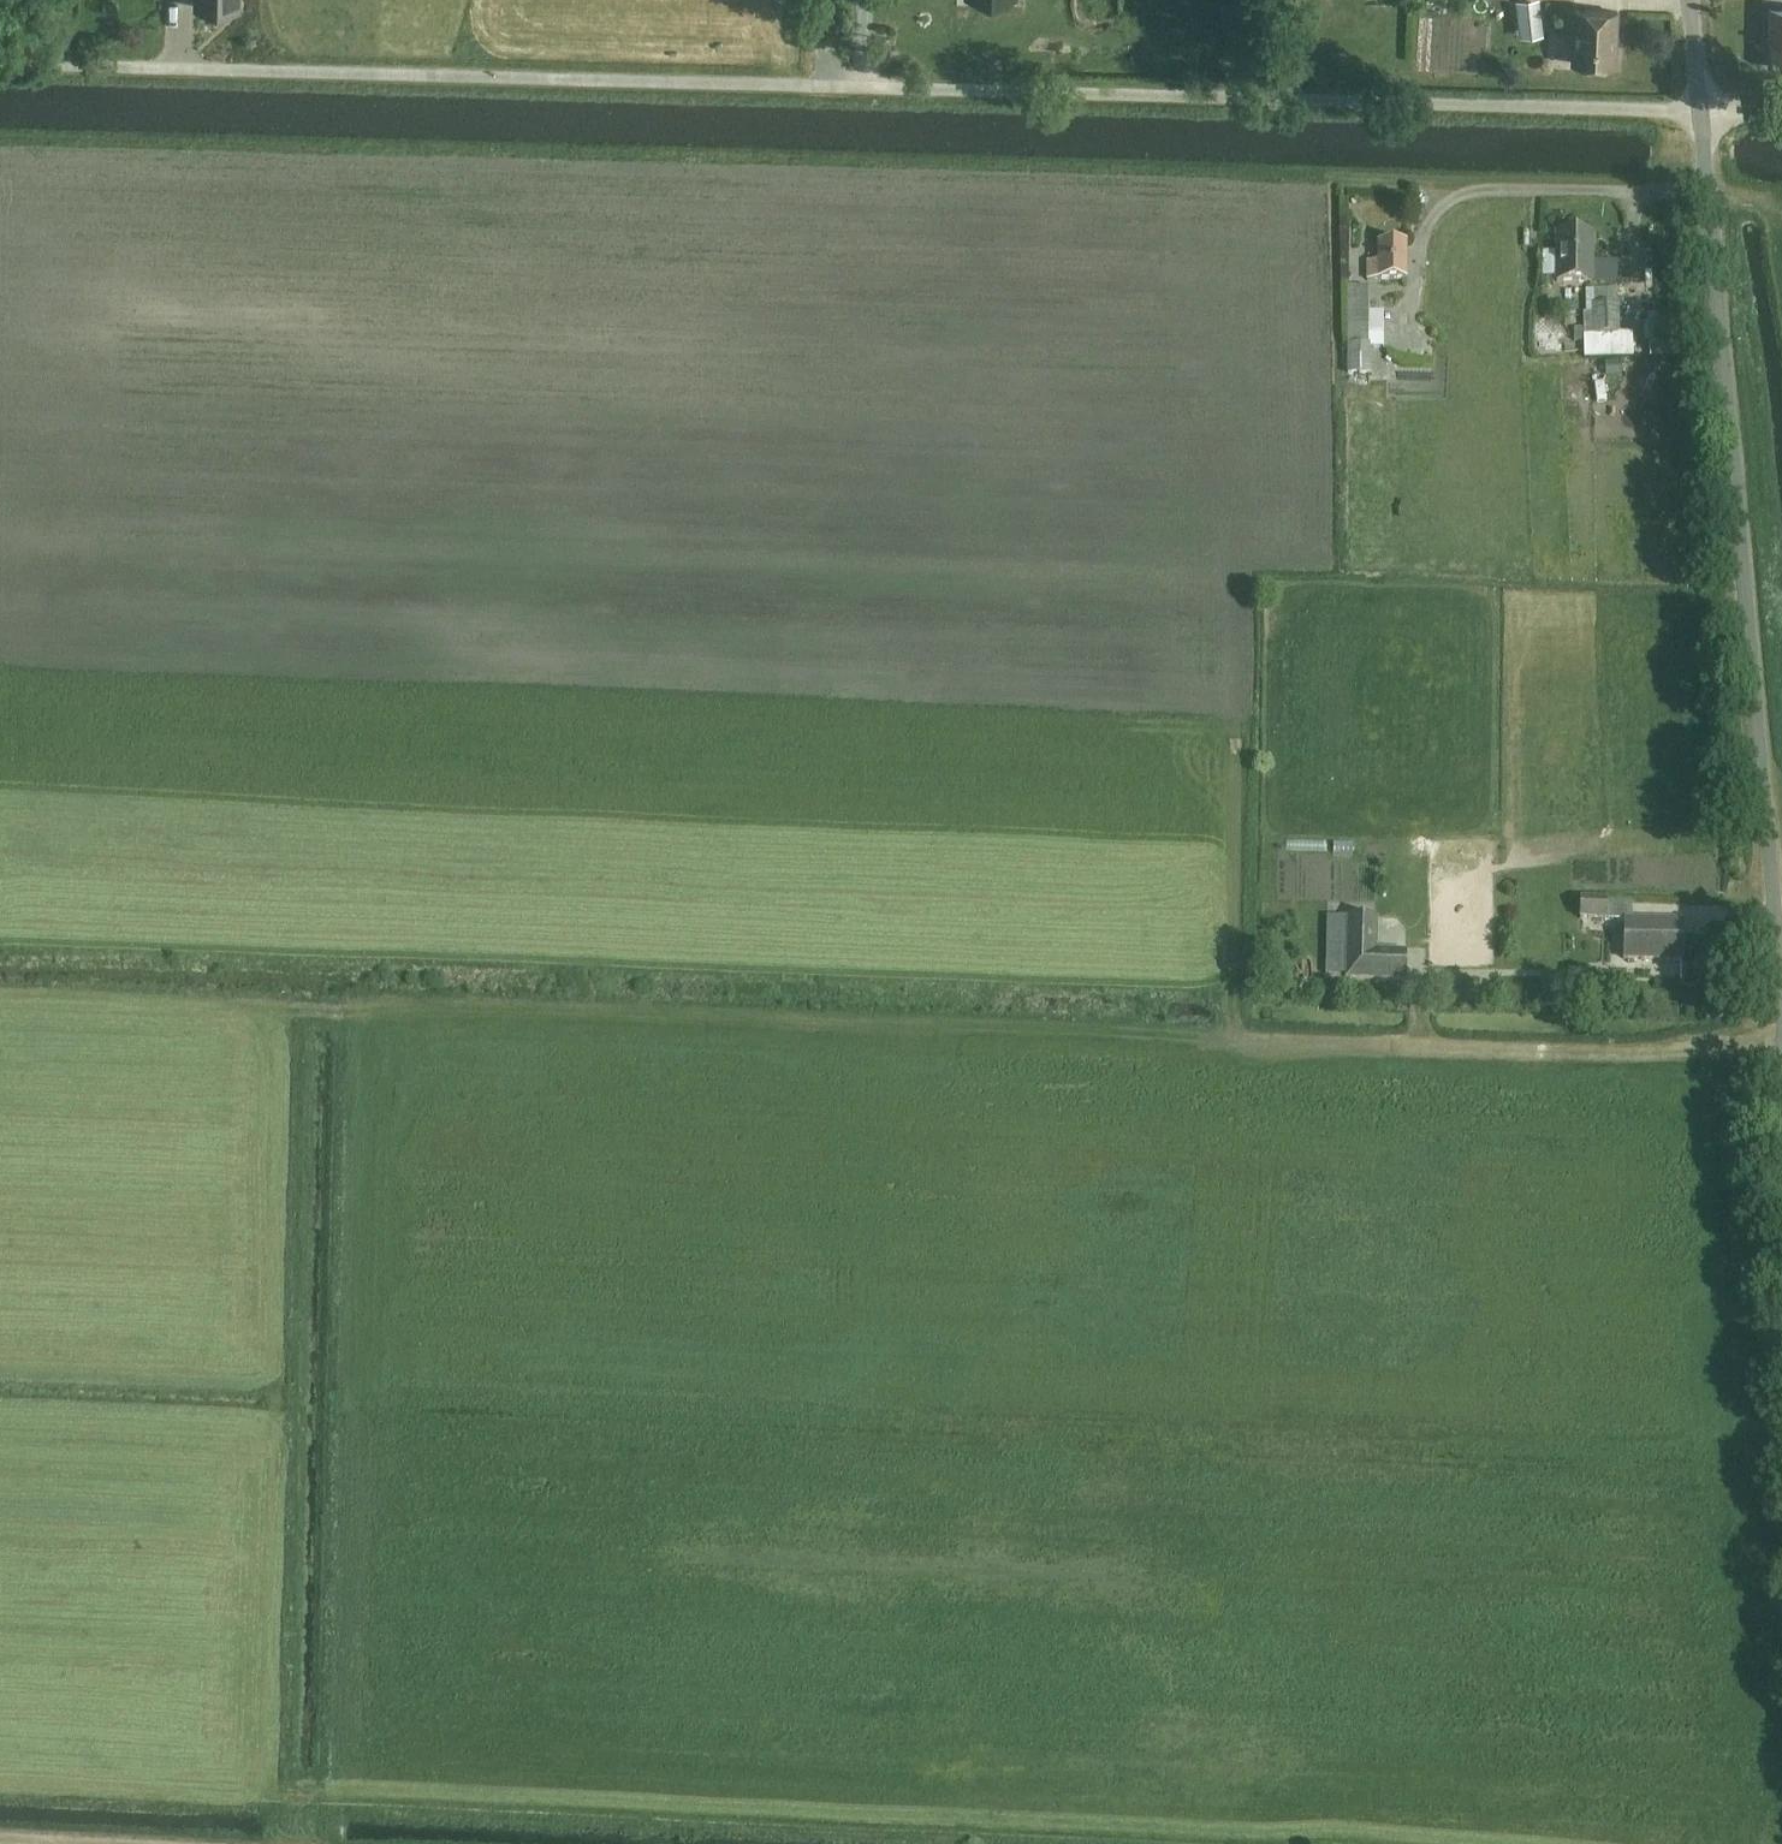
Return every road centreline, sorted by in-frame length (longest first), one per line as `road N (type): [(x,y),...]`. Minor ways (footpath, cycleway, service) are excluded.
road 1 (unclassified): [(1698,113),(0,65)]
road 2 (unclassified): [(1781,974),(1698,113)]
road 3 (track): [(0,1839),(124,1843)]

